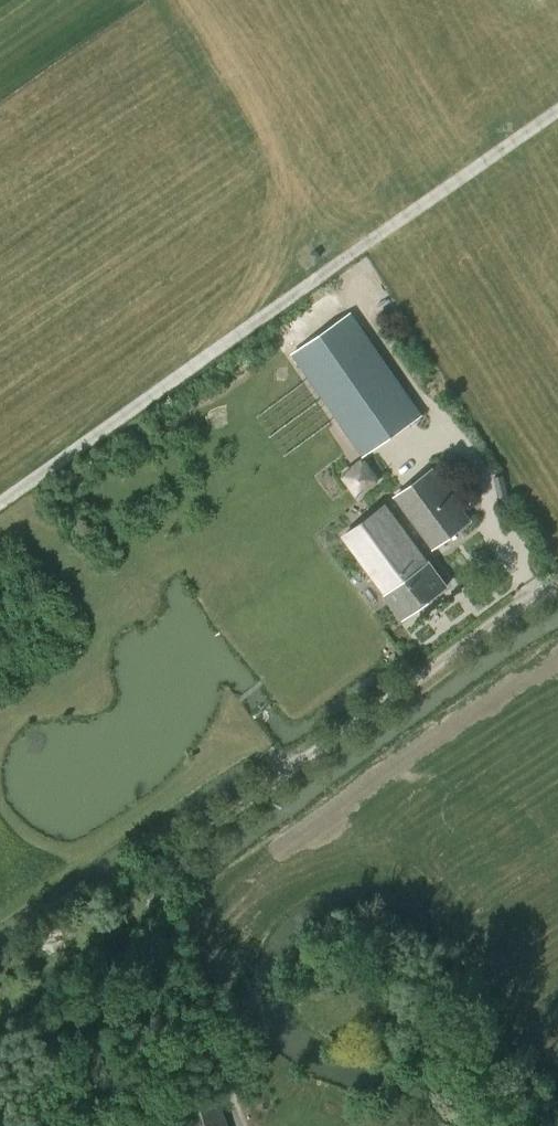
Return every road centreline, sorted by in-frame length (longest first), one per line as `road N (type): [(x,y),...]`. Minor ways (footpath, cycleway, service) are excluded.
road 1 (track): [(557,109),(0,500)]

